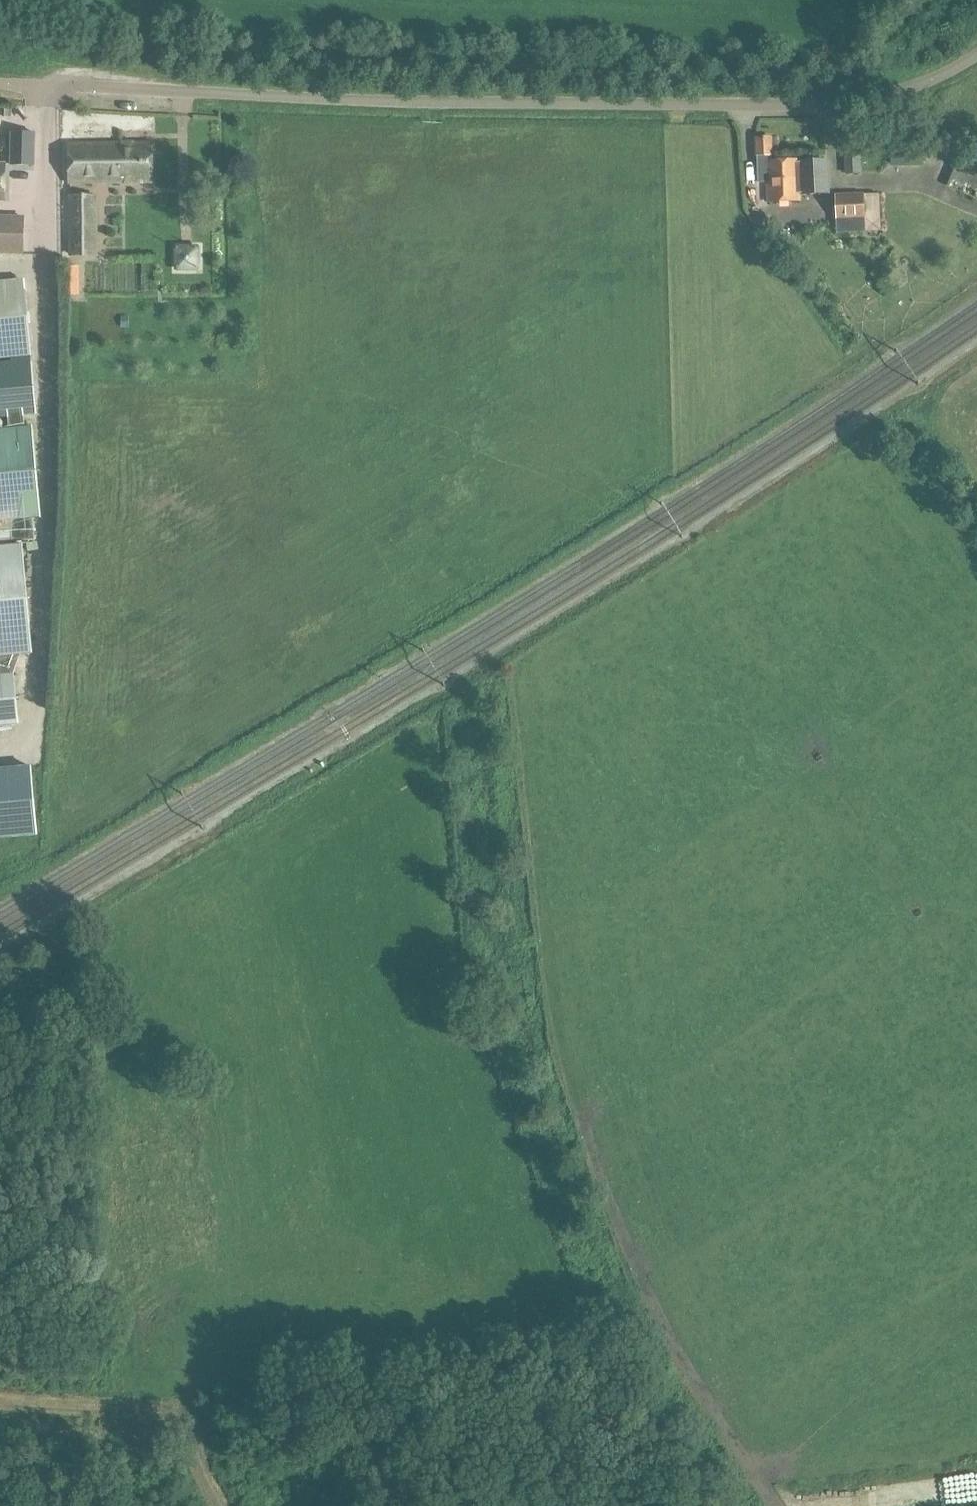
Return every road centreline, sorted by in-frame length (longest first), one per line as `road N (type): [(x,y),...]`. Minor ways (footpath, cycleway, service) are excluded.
road 1 (unclassified): [(0,81),(473,102),(824,106),(885,96),(976,55)]

